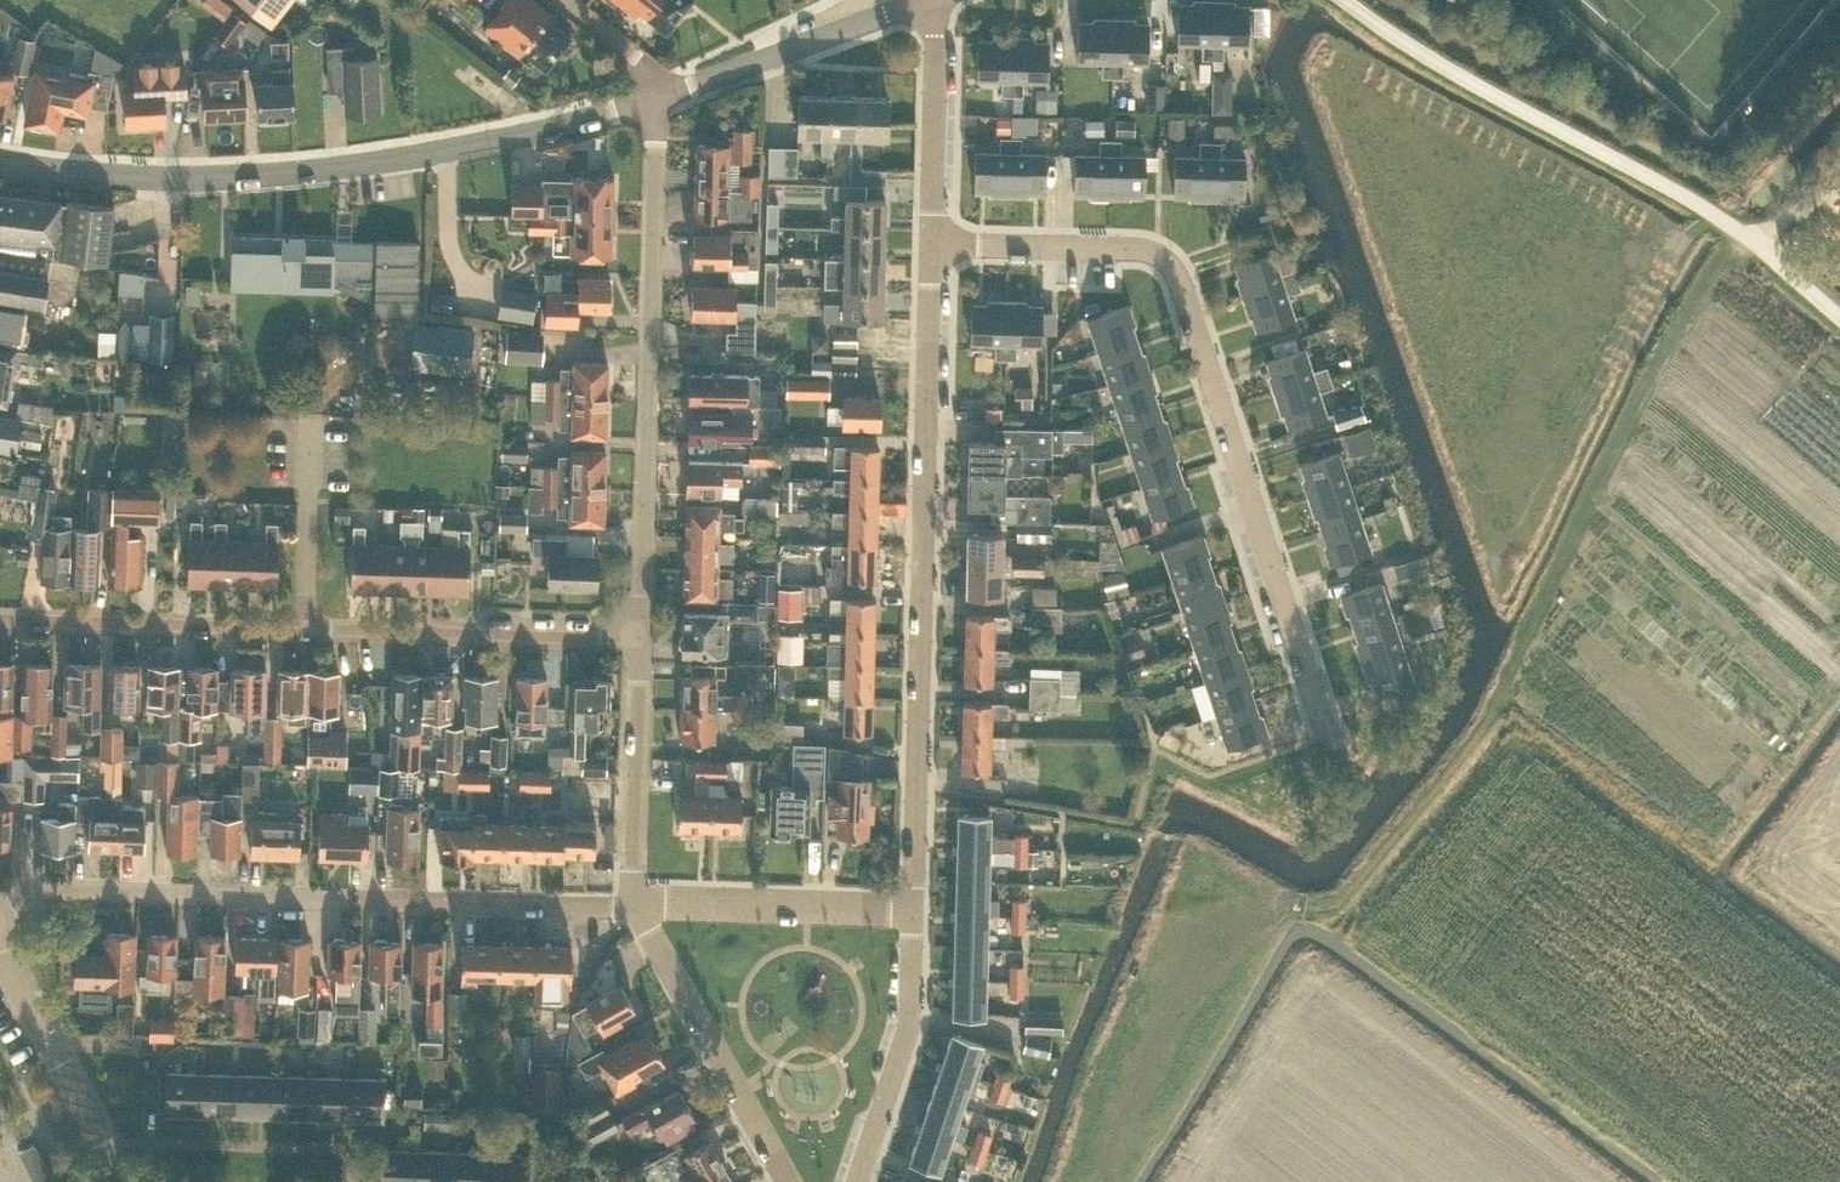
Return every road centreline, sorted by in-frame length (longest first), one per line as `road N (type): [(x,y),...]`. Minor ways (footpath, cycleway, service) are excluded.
road 1 (residential): [(1344,750),(1327,733),(1182,284),(1166,259),(1134,247),(933,245)]
road 2 (residential): [(914,914),(933,245)]
road 3 (unclassified): [(656,101),(329,168),(103,175),(0,160)]
road 4 (residential): [(0,909),(47,890),(633,906)]
road 5 (unclassified): [(1344,0),(1425,53),(1660,180),(1745,234),(1839,313)]
road 6 (residential): [(639,641),(656,101)]
road 7 (residential): [(639,641),(305,634)]
road 8 (residential): [(791,1181),(633,906)]
road 9 (residential): [(305,634),(0,625)]
road 10 (unclassified): [(922,2),(656,101)]
road 11 (residential): [(633,906),(914,914)]
road 12 (residential): [(864,1181),(912,1041),(914,914)]
road 13 (residential): [(633,906),(639,641)]
road 14 (residential): [(122,1181),(0,958)]
road 15 (residential): [(933,245),(934,34),(922,2)]
road 16 (residential): [(305,634),(308,419)]
road 17 (residential): [(656,101),(646,69),(560,0)]

